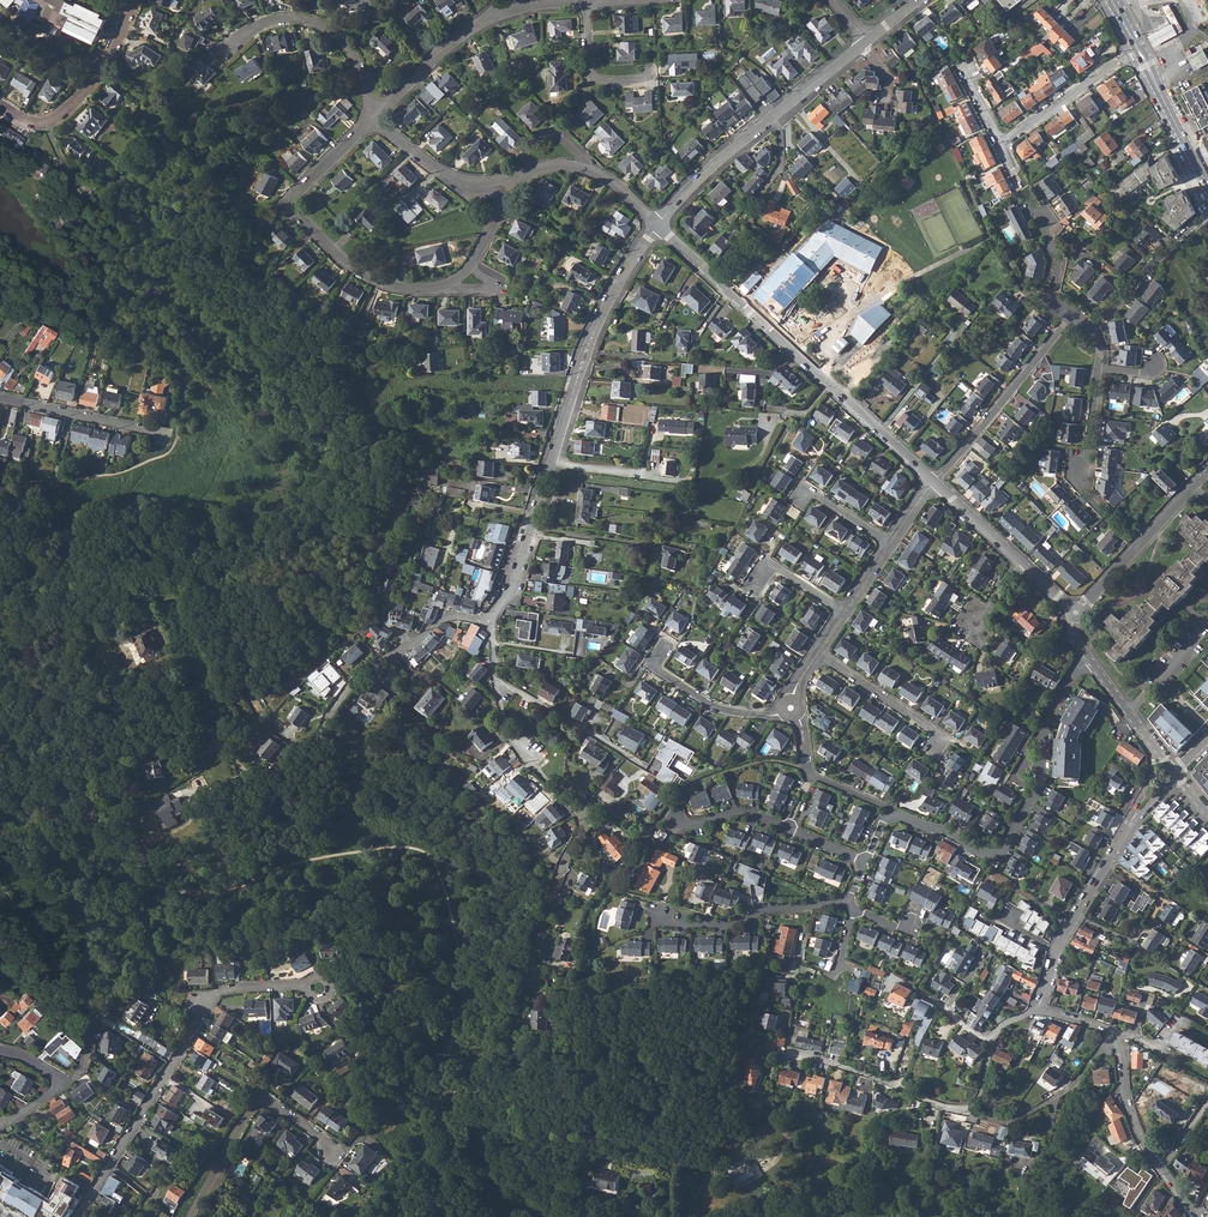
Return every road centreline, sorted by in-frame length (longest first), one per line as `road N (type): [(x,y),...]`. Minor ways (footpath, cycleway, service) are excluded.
road 1 (track): [(548,1216),(498,1175),(451,1085),(460,957),(436,866),(425,853),(386,847),(326,857),(214,893),(138,890)]
road 2 (residential): [(374,117),(293,199),(297,213),(341,258),(378,280),(418,289),(460,278),(518,178)]
road 3 (residential): [(489,623),(513,589),(599,320),(658,226)]
road 4 (residential): [(934,483),(658,226)]
road 5 (residential): [(415,640),(357,679),(286,785),(232,846),(151,874)]
road 6 (residential): [(78,1216),(187,1045),(201,1004),(227,990),(310,988)]
road 7 (residential): [(1091,663),(1044,728),(1041,787),(995,855),(891,817)]
road 8 (residential): [(157,597),(288,581),(345,555),(377,591),(382,623),(415,640)]
road 9 (track): [(0,489),(116,474),(167,454),(184,399),(183,347)]
road 10 (track): [(189,339),(190,325),(118,250),(106,254),(70,306),(0,257)]
road 11 (residential): [(658,226),(716,163),(864,42)]
road 12 (residential): [(992,1041),(981,1093),(961,1110),(822,1062),(789,1060)]
road 13 (residential): [(588,2),(523,8),(484,22),(374,117)]
road 14 (residential): [(789,1060),(771,1070),(742,1148),(730,1159),(602,1156)]
road 15 (residential): [(191,1216),(257,1103),(275,1105),(332,1153)]
road 16 (residential): [(1039,1008),(1110,1034),(1127,1105),(1159,1171)]
road 17 (residential): [(934,483),(1070,318)]
road 18 (residential): [(224,51),(277,21),(324,28),(350,53),(374,117)]
road 19 (residential): [(135,0),(109,59),(66,112),(33,124),(0,107)]
road 20 (residential): [(852,908),(760,912),(734,927),(674,926),(659,916)]
road 21 (residential): [(866,863),(750,815),(676,823)]
road 22 (residential): [(1075,613),(1207,471)]
road 23 (residential): [(496,679),(648,768)]
road 24 (residential): [(570,806),(580,831),(533,968)]
road 25 (residential): [(163,438),(0,399)]
road 26 (residential): [(518,178),(481,183),(446,175),(374,117)]
road 27 (residential): [(1207,218),(1085,329)]
road 28 (residential): [(662,652),(659,670),(716,709),(771,716),(791,708)]
road 29 (residential): [(1001,145),(1134,51)]
road 30 (primary): [(1134,51),(1207,194)]
road 31 (residential): [(1098,369),(1089,450),(1077,470),(1101,513)]
road 32 (residential): [(818,654),(935,733),(937,745)]
road 33 (residential): [(570,806),(510,742),(496,679)]
road 34 (residential): [(791,708),(812,776),(885,808)]
road 35 (track): [(90,995),(72,990),(0,881)]
road 36 (primary): [(1207,174),(1143,47)]
road 37 (residential): [(1125,834),(1057,950)]
road 38 (residential): [(588,2),(594,78),(633,81),(649,71)]
road 39 (residential): [(1037,204),(1061,261),(1051,295),(1070,318)]

